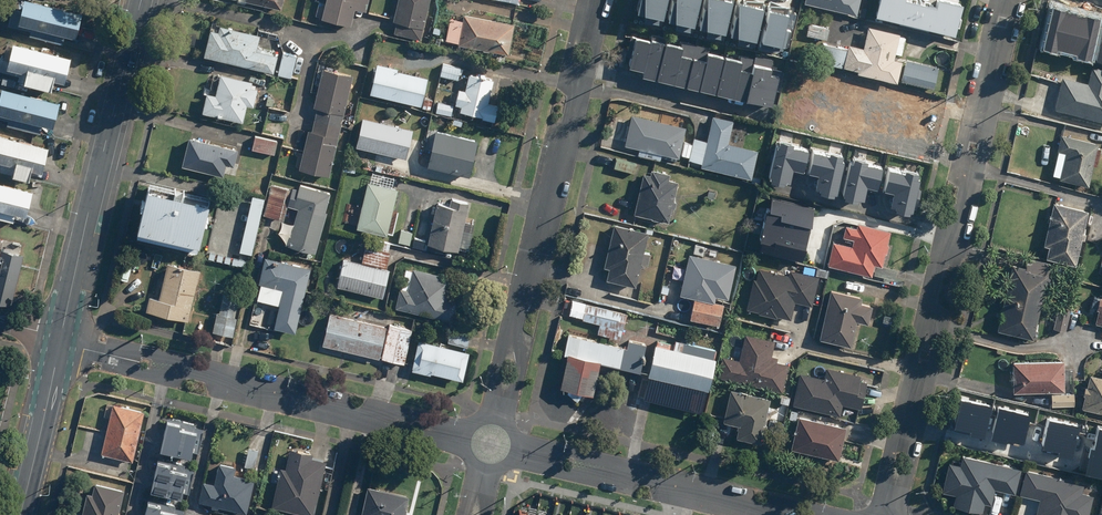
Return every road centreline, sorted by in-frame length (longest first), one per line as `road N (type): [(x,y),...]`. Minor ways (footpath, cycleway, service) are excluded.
road 1 (residential): [(1008,0),(887,509)]
road 2 (residential): [(596,0),(497,416)]
road 3 (residential): [(464,438),(59,339)]
road 4 (tertiary): [(59,339),(143,0)]
road 5 (residential): [(793,514),(518,450)]
road 6 (tertiary): [(18,514),(59,339)]

